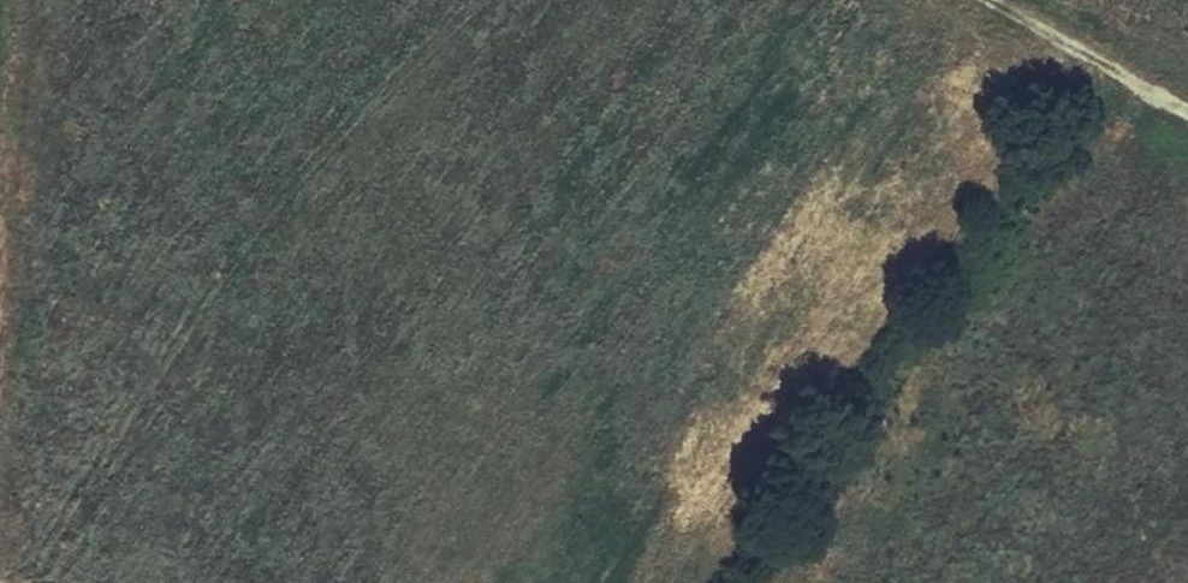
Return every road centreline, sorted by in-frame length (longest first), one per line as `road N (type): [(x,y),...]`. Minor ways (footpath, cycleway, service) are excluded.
road 1 (track): [(997,0),(1187,106)]

